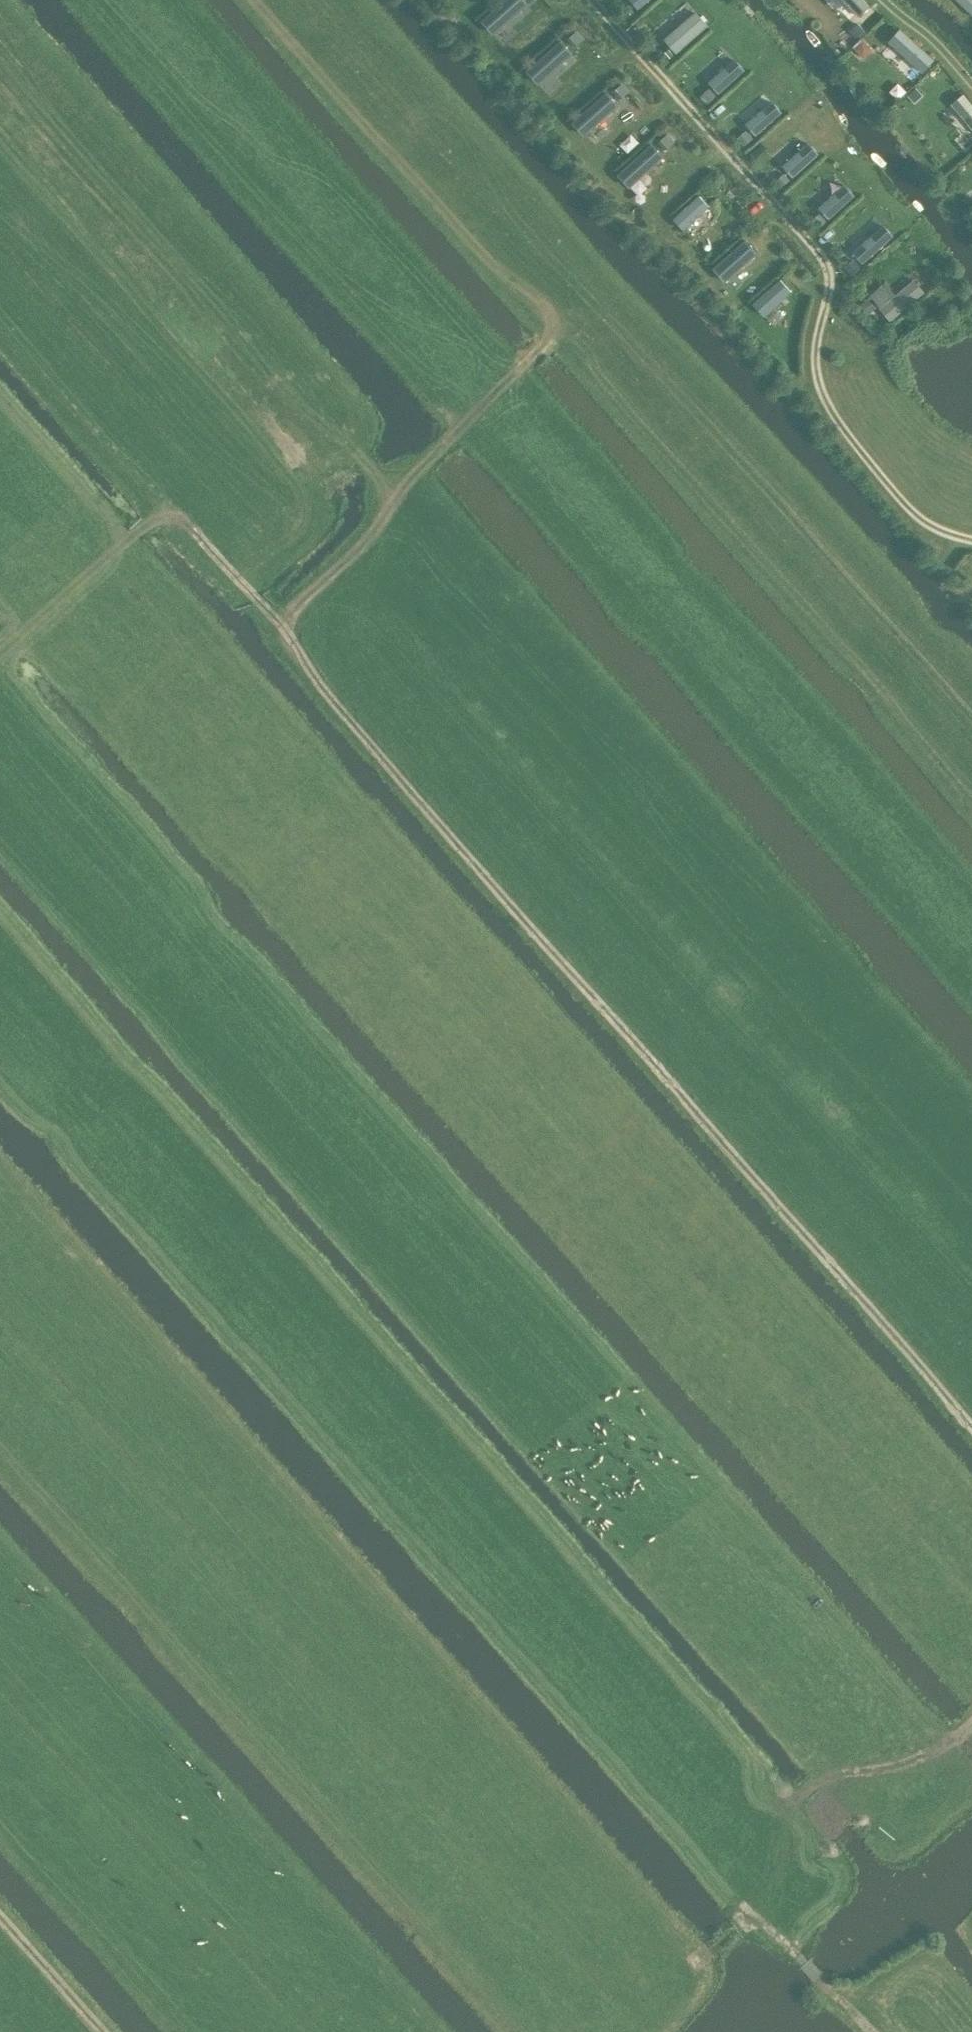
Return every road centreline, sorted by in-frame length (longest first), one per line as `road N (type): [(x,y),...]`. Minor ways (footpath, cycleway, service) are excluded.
road 1 (track): [(971,1428),(323,689),(286,629),(180,516),(150,523),(0,658)]
road 2 (track): [(104,2031),(0,1915)]

